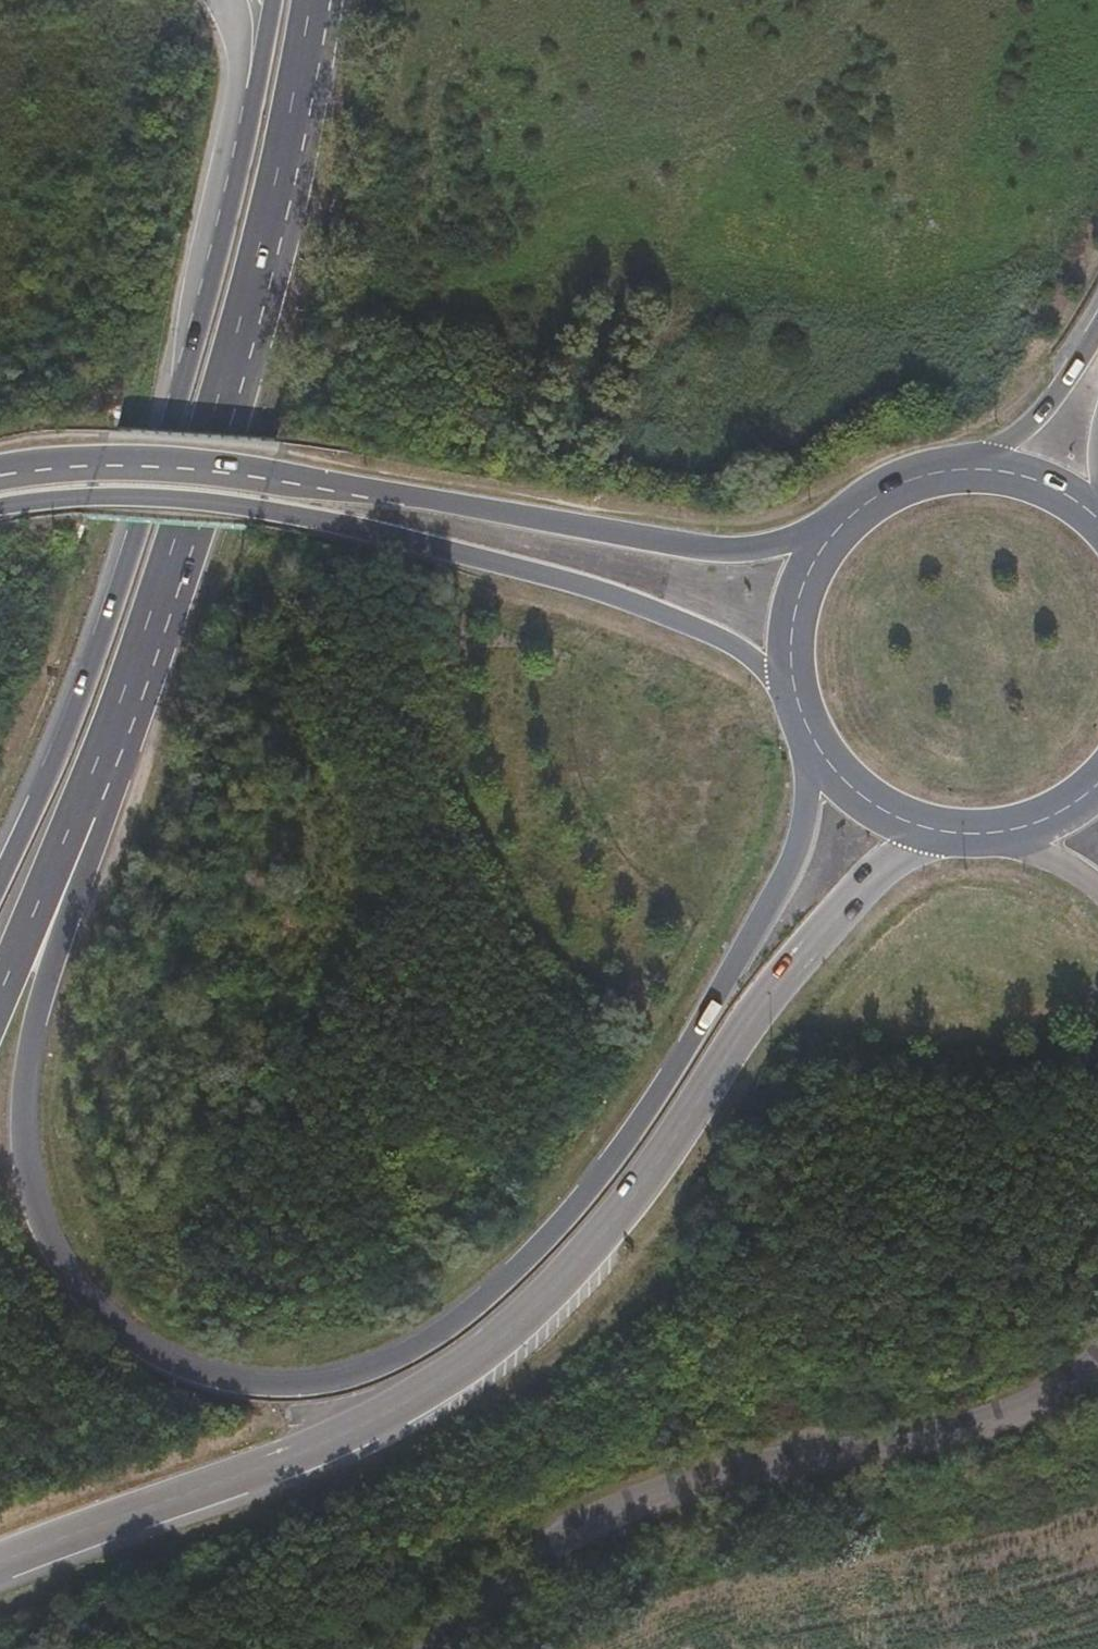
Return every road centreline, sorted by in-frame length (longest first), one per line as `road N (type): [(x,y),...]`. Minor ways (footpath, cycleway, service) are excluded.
road 1 (primary): [(819,746),(805,832),(786,881),(667,1087),(598,1183),(544,1247),(442,1335),(395,1363),(321,1388),(241,1387),(166,1362),(89,1308),(32,1203),(23,1126),(33,1030),(98,801)]
road 2 (motorway): [(0,1563),(349,1433),(494,1349),(603,1241),(823,933),(878,875),(938,832)]
road 3 (primary): [(275,0),(230,224),(115,598),(0,879)]
road 4 (primary): [(0,508),(129,498),(218,505),(486,562),(572,583),(737,647),(802,708)]
road 5 (primary): [(98,801),(204,512),(275,218),(313,0)]
road 6 (unclassified): [(459,1648),(537,1568),(630,1503),(1062,1394),(1097,1373)]
road 7 (primary): [(866,509),(797,540),(739,552),(402,497)]
road 8 (primary): [(402,497),(191,460),(0,464)]
road 9 (primary): [(402,497),(282,494),(143,474),(0,483)]
road 10 (motorway): [(0,1013),(98,801)]
road 11 (primary): [(866,509),(811,578),(797,620),(802,708)]
road 12 (primary): [(1097,331),(1045,410),(965,473)]
road 13 (primary): [(819,746),(850,786),(891,815),(938,832)]
road 14 (primary): [(1097,521),(1046,487),(965,473)]

